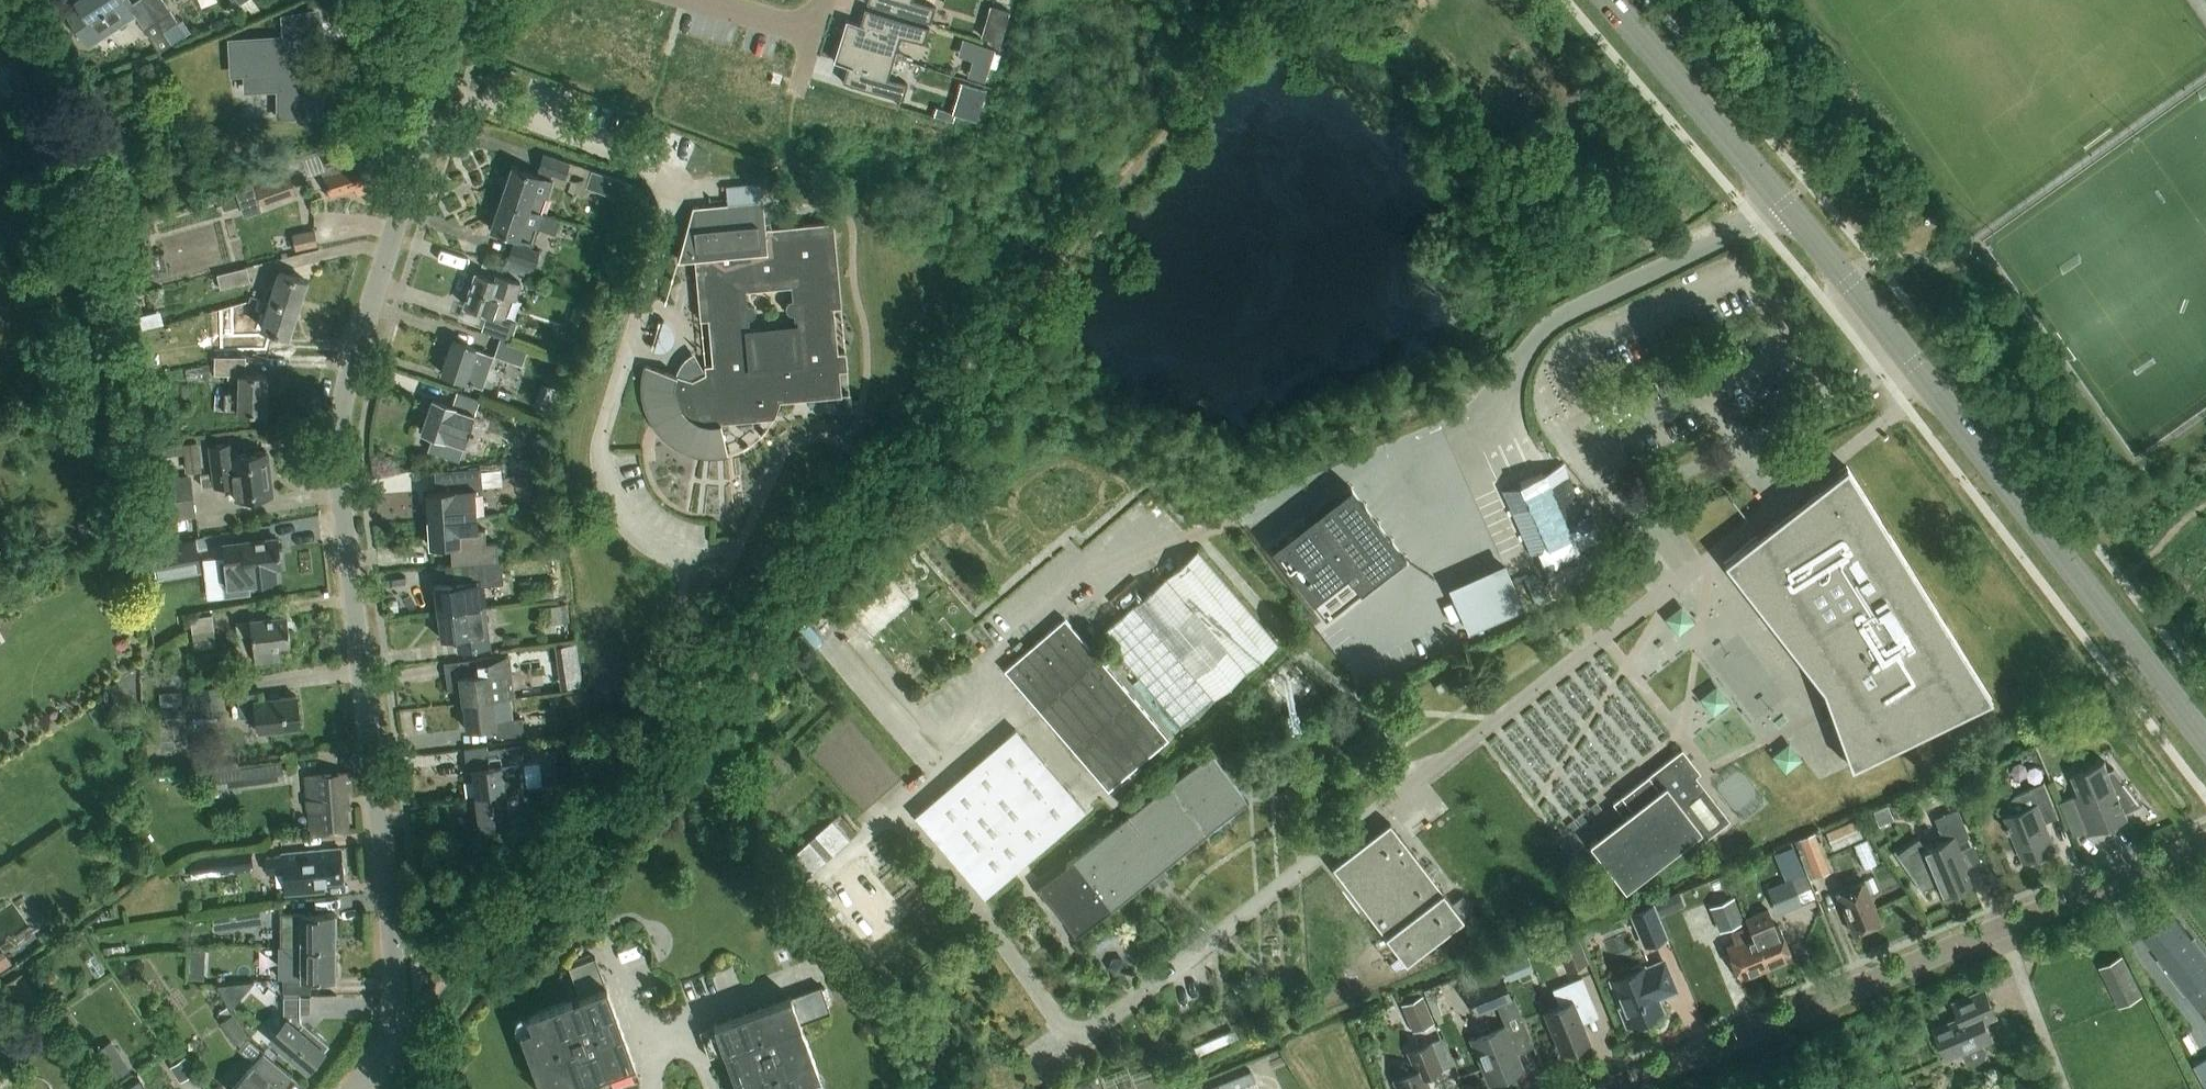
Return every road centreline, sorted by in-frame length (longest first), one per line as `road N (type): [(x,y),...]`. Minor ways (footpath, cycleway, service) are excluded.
road 1 (residential): [(392,1039),(388,880),(340,436),(352,375),(467,0)]
road 2 (secondary): [(2205,743),(1786,205)]
road 3 (residential): [(1598,1088),(2205,842)]
road 4 (residential): [(1496,442),(1512,383),(1531,349),(1563,318),(1786,205)]
road 5 (track): [(1200,534),(1506,405)]
road 6 (secondary): [(1786,205),(1607,0)]

